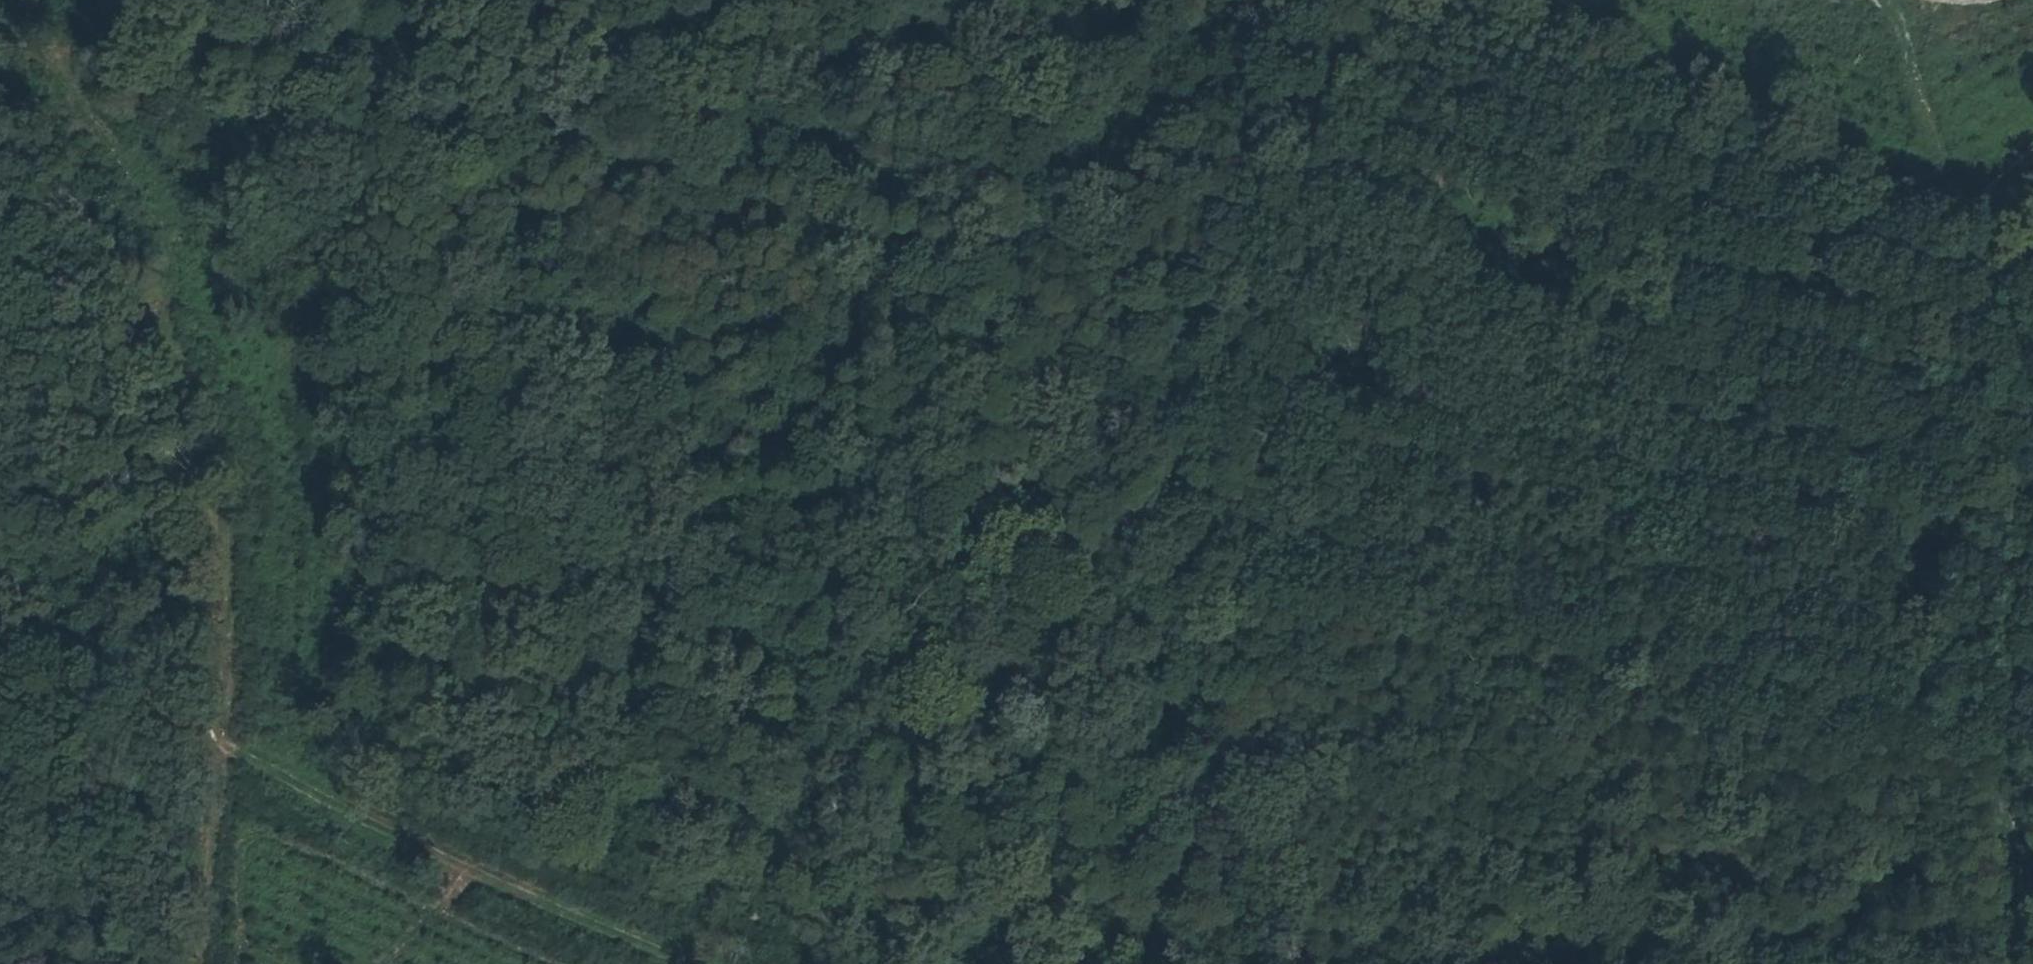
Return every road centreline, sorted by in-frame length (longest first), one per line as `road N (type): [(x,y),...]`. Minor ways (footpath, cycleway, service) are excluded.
road 1 (track): [(1157,963),(510,706),(358,664),(214,904),(211,963)]
road 2 (track): [(2016,963),(2020,841),(1973,627),(1956,275),(2032,154)]

